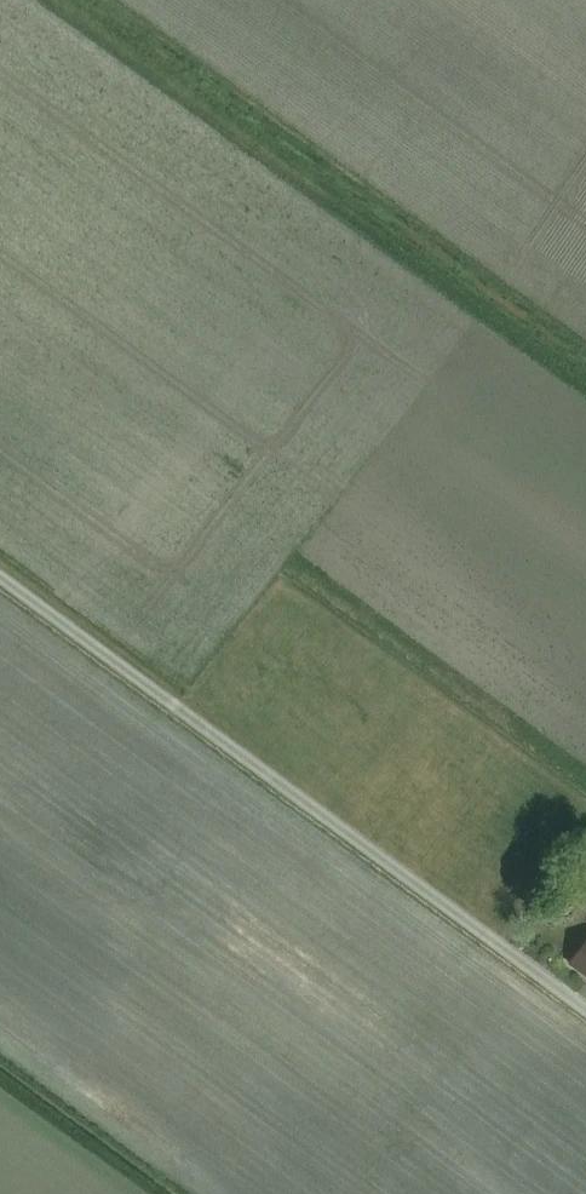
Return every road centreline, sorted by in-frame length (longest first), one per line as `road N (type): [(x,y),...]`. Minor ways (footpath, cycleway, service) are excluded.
road 1 (unclassified): [(585,1008),(0,575)]

